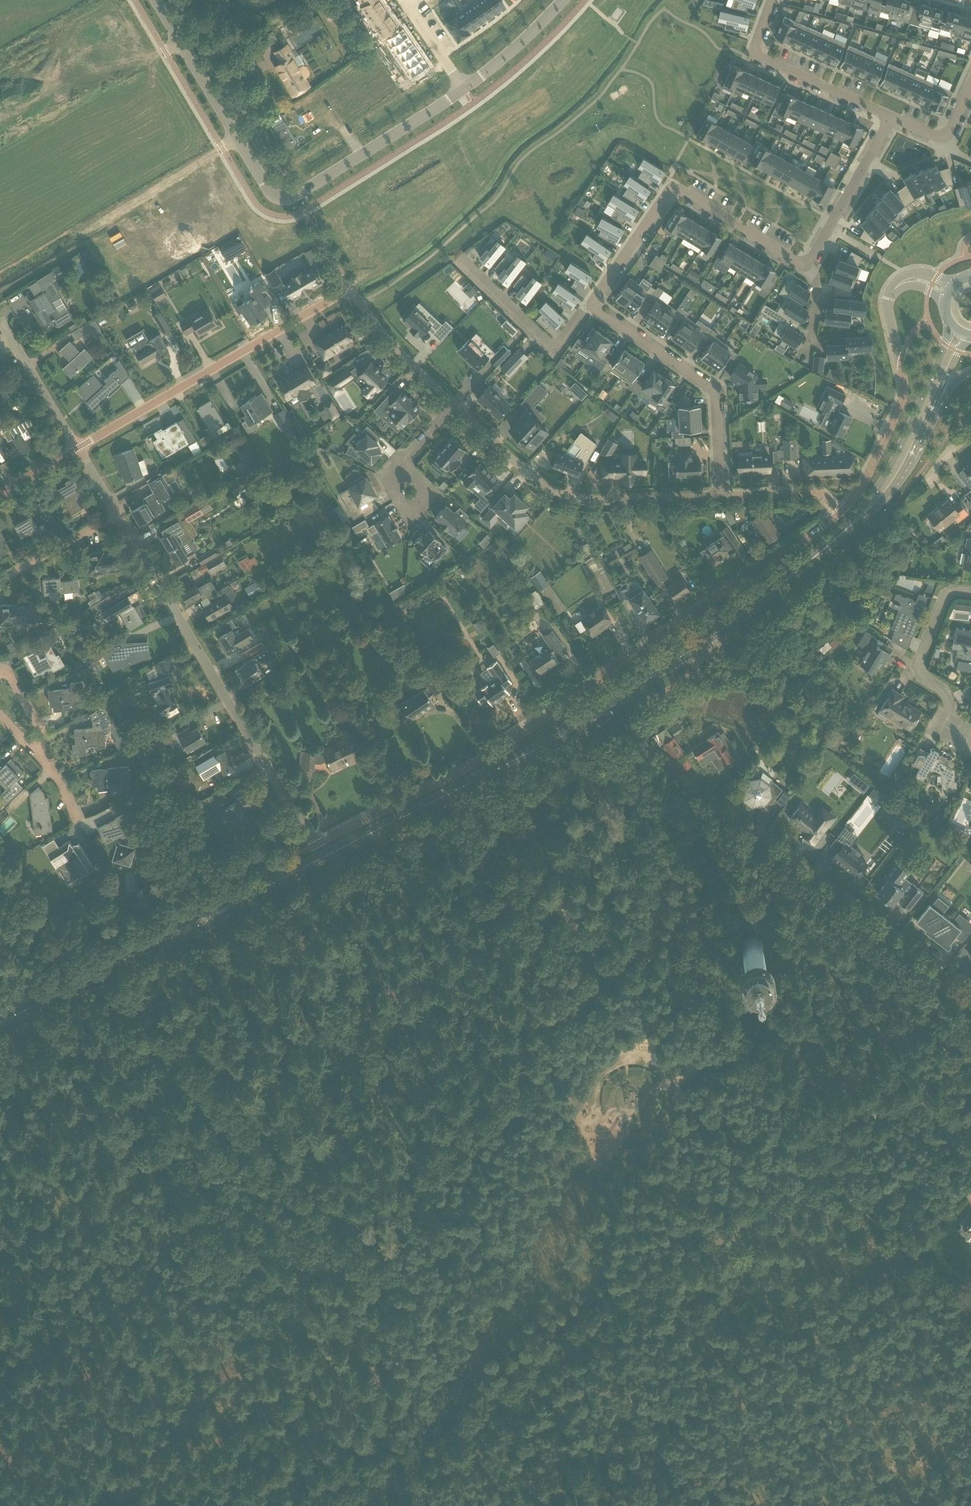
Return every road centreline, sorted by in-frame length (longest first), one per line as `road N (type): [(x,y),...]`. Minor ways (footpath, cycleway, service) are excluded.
road 1 (residential): [(314,846),(489,756),(839,514)]
road 2 (track): [(374,1346),(350,1264),(101,971)]
road 3 (residential): [(314,846),(116,516)]
road 4 (secondary): [(554,740),(242,899)]
road 5 (track): [(669,1273),(391,1477)]
road 6 (residential): [(970,1004),(712,802)]
road 7 (residential): [(78,449),(350,289)]
road 8 (residential): [(598,306),(669,193),(679,189),(786,258),(813,258)]
road 9 (residential): [(720,494),(581,500),(545,484),(455,405)]
road 10 (unclassified): [(463,88),(293,195),(268,191),(237,141)]
road 11 (secondary): [(850,526),(633,689)]
road 12 (residential): [(839,514),(862,487),(902,403),(889,312),(903,281)]
road 13 (residential): [(720,494),(714,393),(598,306)]
road 14 (secondary): [(948,323),(948,341),(887,474),(850,526)]
road 15 (track): [(815,1167),(970,1307)]
road 16 (residential): [(771,0),(757,57),(890,117)]
road 17 (residential): [(970,736),(944,723),(950,701),(924,681),(918,664),(941,602),(970,596)]
road 18 (residential): [(465,260),(553,348),(598,306)]
road 19 (track): [(815,1167),(669,1273)]
road 20 (residential): [(237,141),(84,229)]
road 21 (secondary): [(155,943),(0,1023)]
road 22 (secondary): [(850,526),(898,481),(946,389)]
road 23 (residential): [(813,258),(890,117)]
road 24 (residential): [(455,405),(350,289)]
road 25 (residential): [(78,449),(0,317)]
road 26 (residential): [(0,582),(116,516)]
road 27 (unclassified): [(561,0),(463,88)]
road 28 (track): [(916,1090),(815,1167)]

